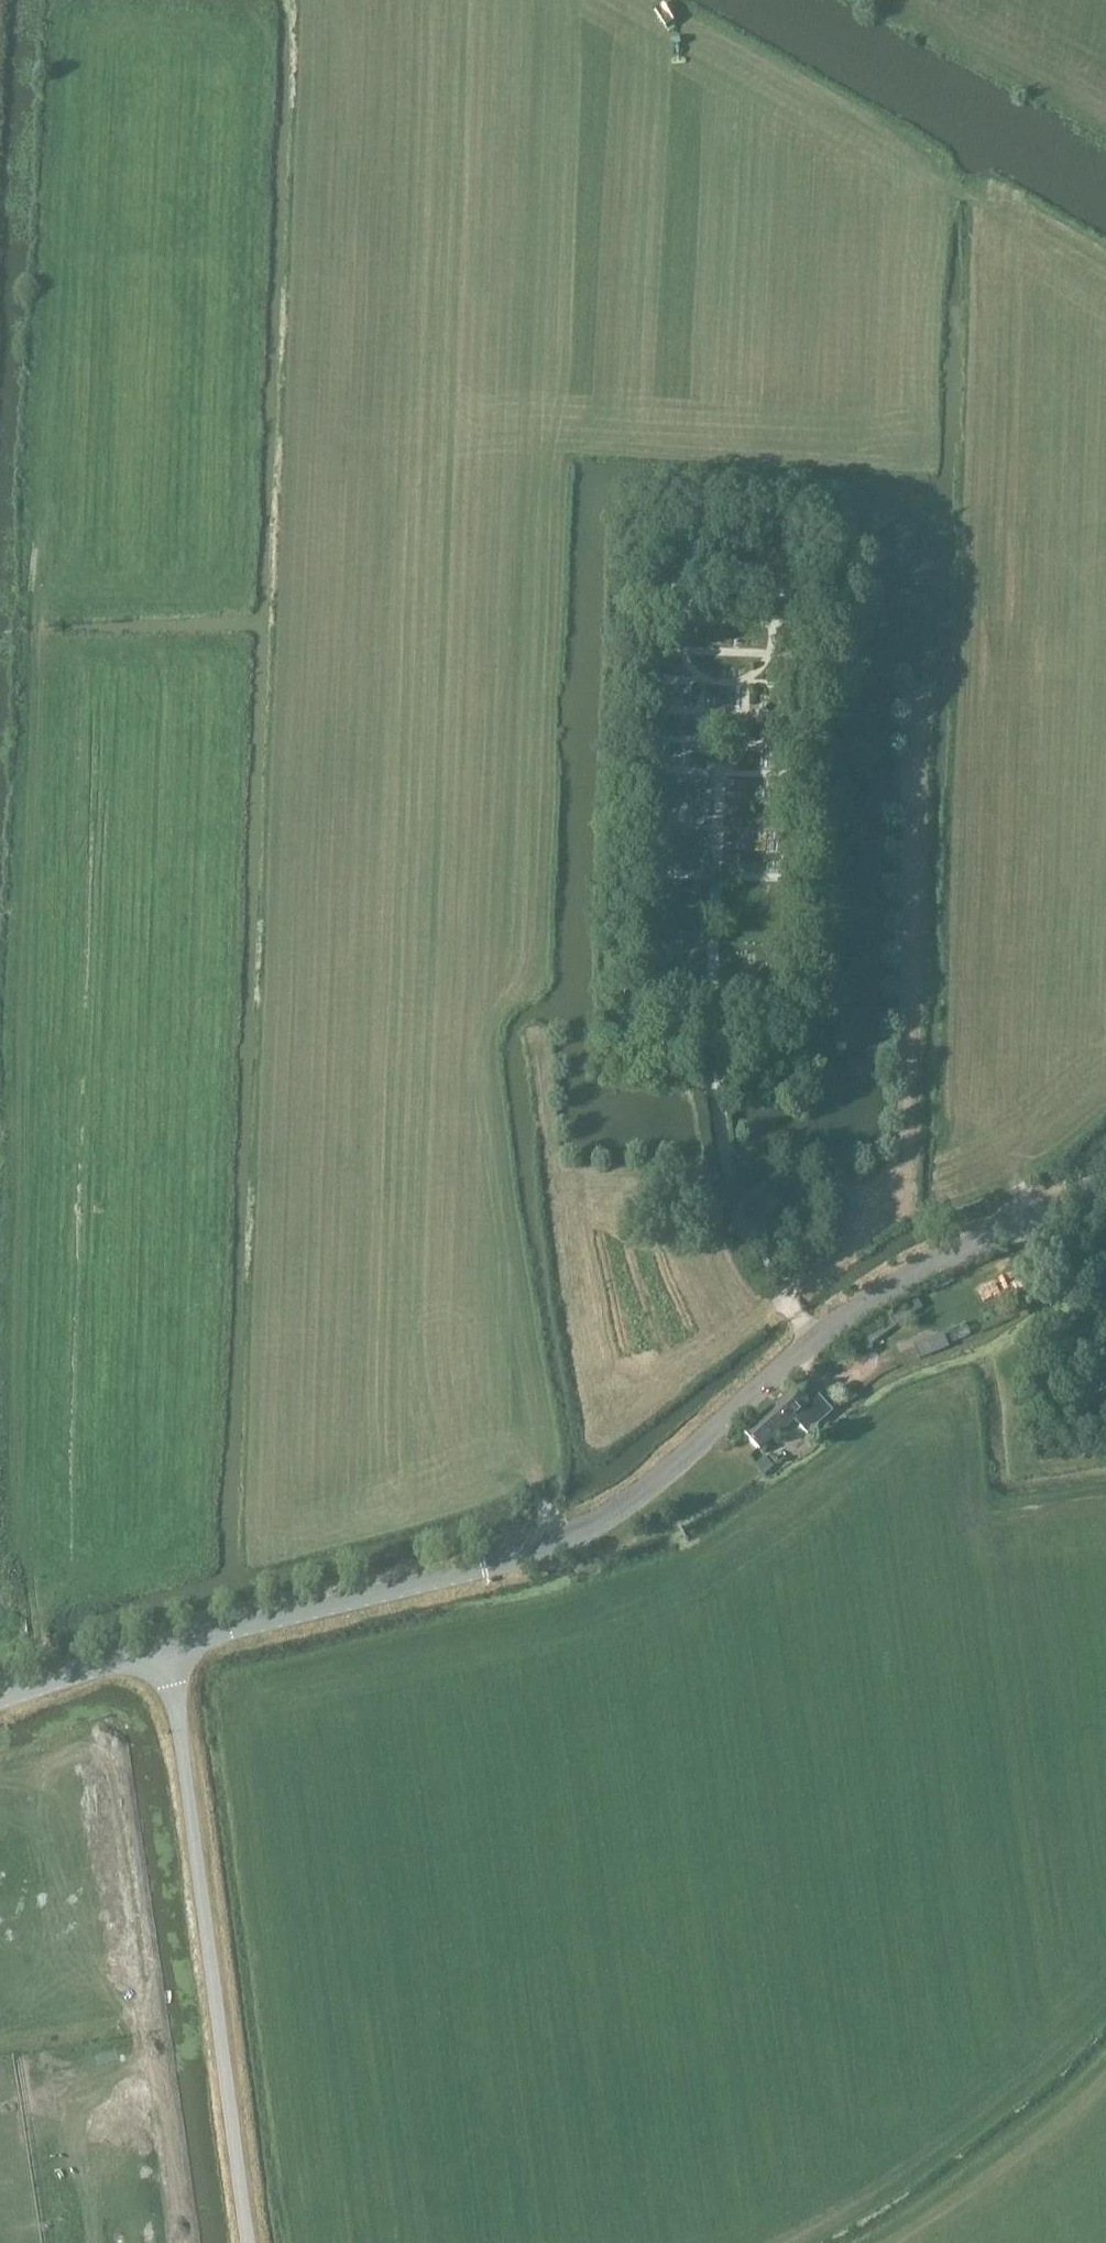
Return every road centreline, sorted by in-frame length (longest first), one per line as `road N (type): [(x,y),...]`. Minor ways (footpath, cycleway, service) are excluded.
road 1 (tertiary): [(0,1696),(561,1540),(617,1510),(877,1295),(1105,1182)]

